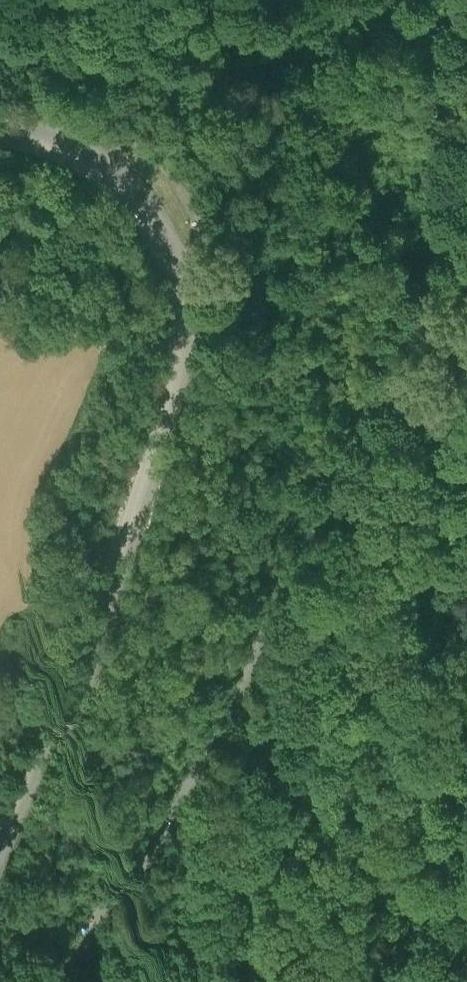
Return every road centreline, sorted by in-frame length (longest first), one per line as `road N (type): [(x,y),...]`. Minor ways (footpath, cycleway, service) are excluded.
road 1 (tertiary): [(0,853),(108,572),(176,339),(187,238),(168,167),(126,114),(61,82),(0,67)]
road 2 (tertiary): [(466,305),(447,302),(383,346),(198,743),(64,981)]

